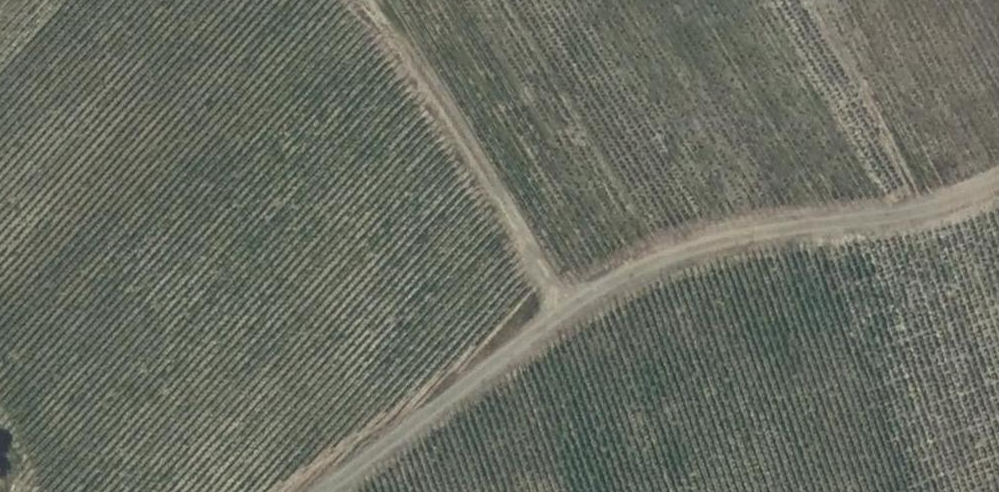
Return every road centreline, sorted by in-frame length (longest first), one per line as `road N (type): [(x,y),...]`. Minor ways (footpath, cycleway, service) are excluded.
road 1 (track): [(998,163),(907,212),(569,302),(315,491)]
road 2 (track): [(366,0),(569,302)]

